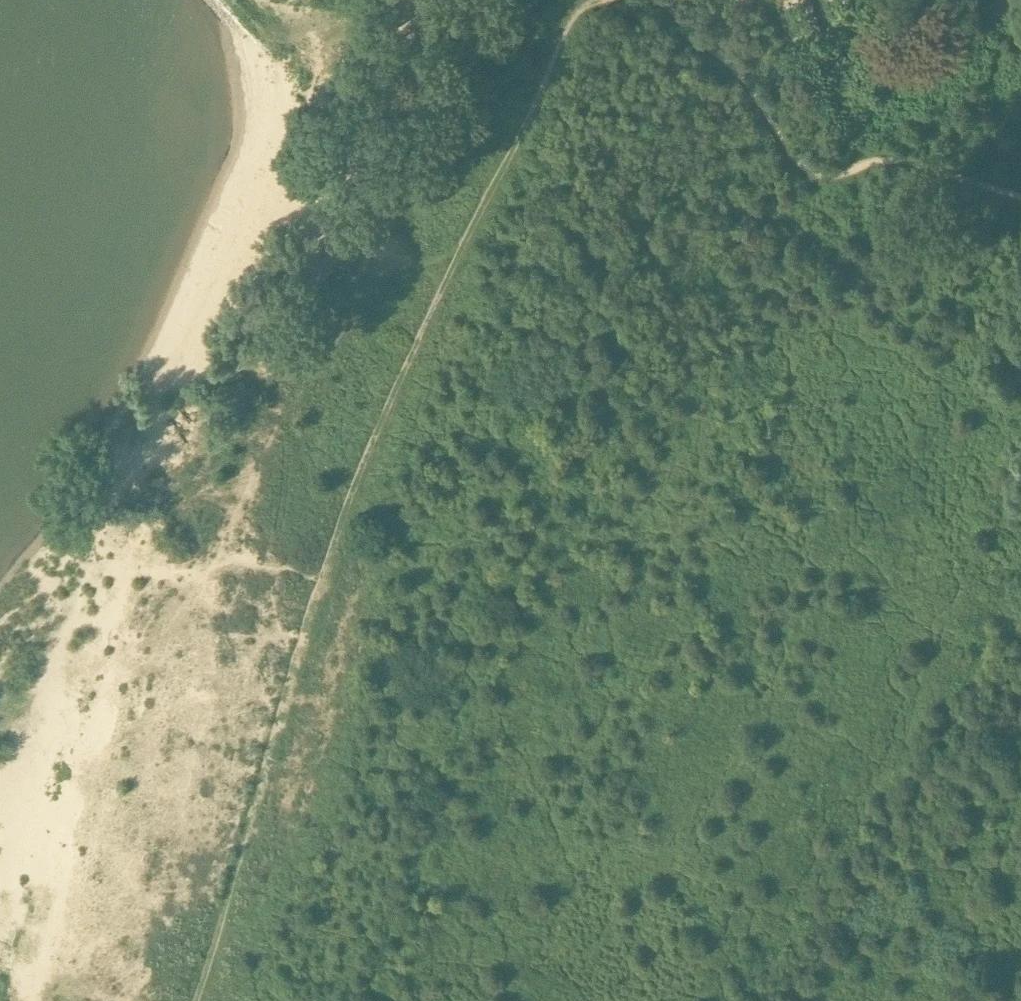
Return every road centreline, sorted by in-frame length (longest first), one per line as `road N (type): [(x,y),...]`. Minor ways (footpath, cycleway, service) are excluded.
road 1 (track): [(589,4),(394,400),(322,578),(285,679),(194,1000)]

